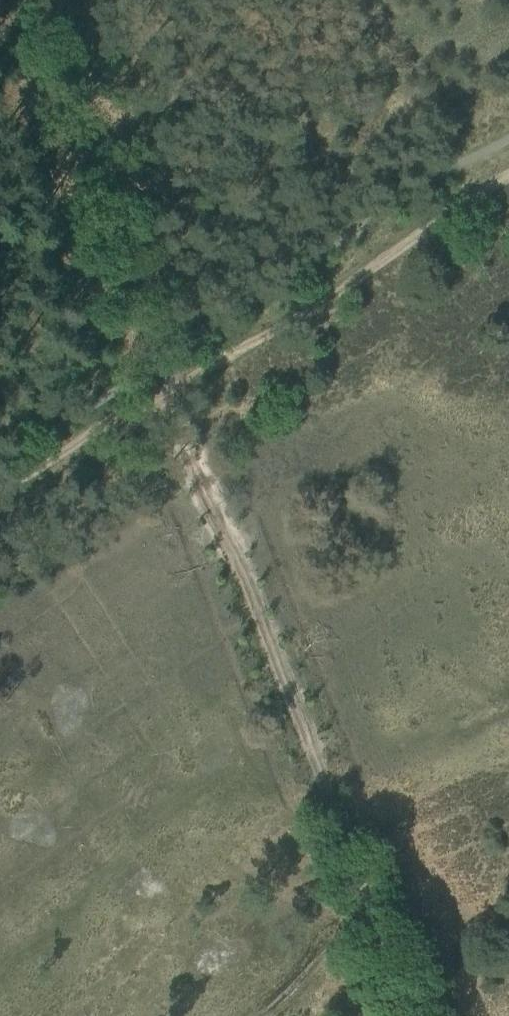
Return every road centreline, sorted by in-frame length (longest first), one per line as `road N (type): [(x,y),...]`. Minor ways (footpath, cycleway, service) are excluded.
road 1 (track): [(165,387),(410,1015)]
road 2 (track): [(508,165),(165,387)]
road 3 (track): [(59,0),(160,363)]
road 4 (track): [(165,387),(0,488)]
road 5 (track): [(372,913),(262,1015)]

